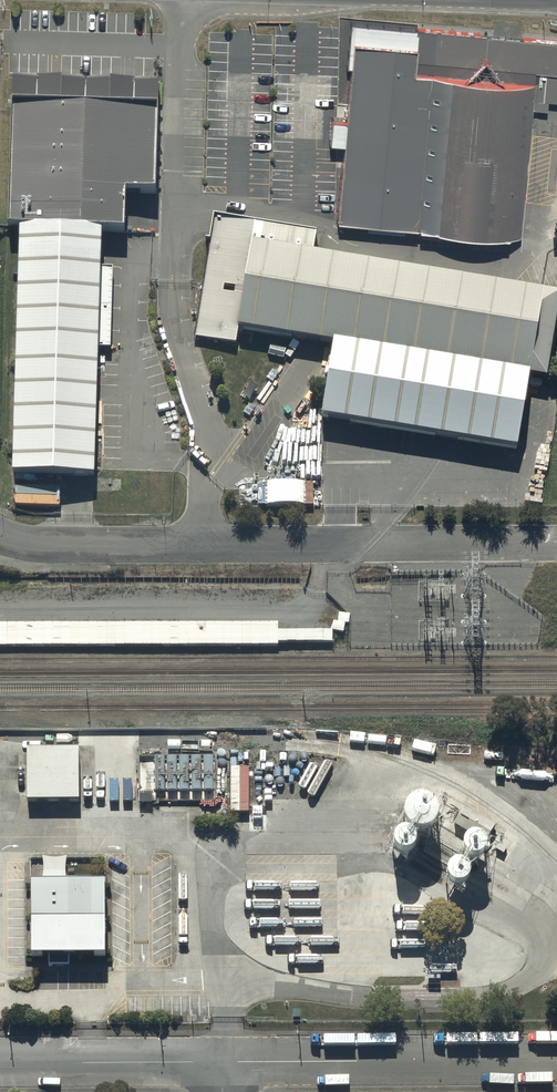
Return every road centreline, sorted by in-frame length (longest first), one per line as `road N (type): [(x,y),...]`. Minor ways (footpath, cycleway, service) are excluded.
road 1 (residential): [(0,536),(40,545),(556,541)]
road 2 (residential): [(556,1060),(221,1061)]
road 3 (residential): [(221,1061),(0,1064)]

